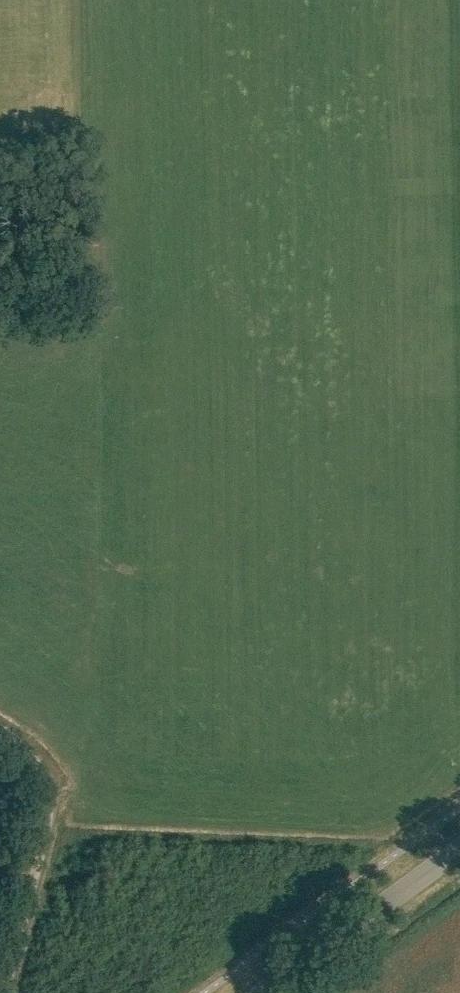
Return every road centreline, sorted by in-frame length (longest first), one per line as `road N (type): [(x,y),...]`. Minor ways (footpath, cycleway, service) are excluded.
road 1 (track): [(2,992),(55,784),(0,726)]
road 2 (tertiary): [(261,992),(459,847)]

